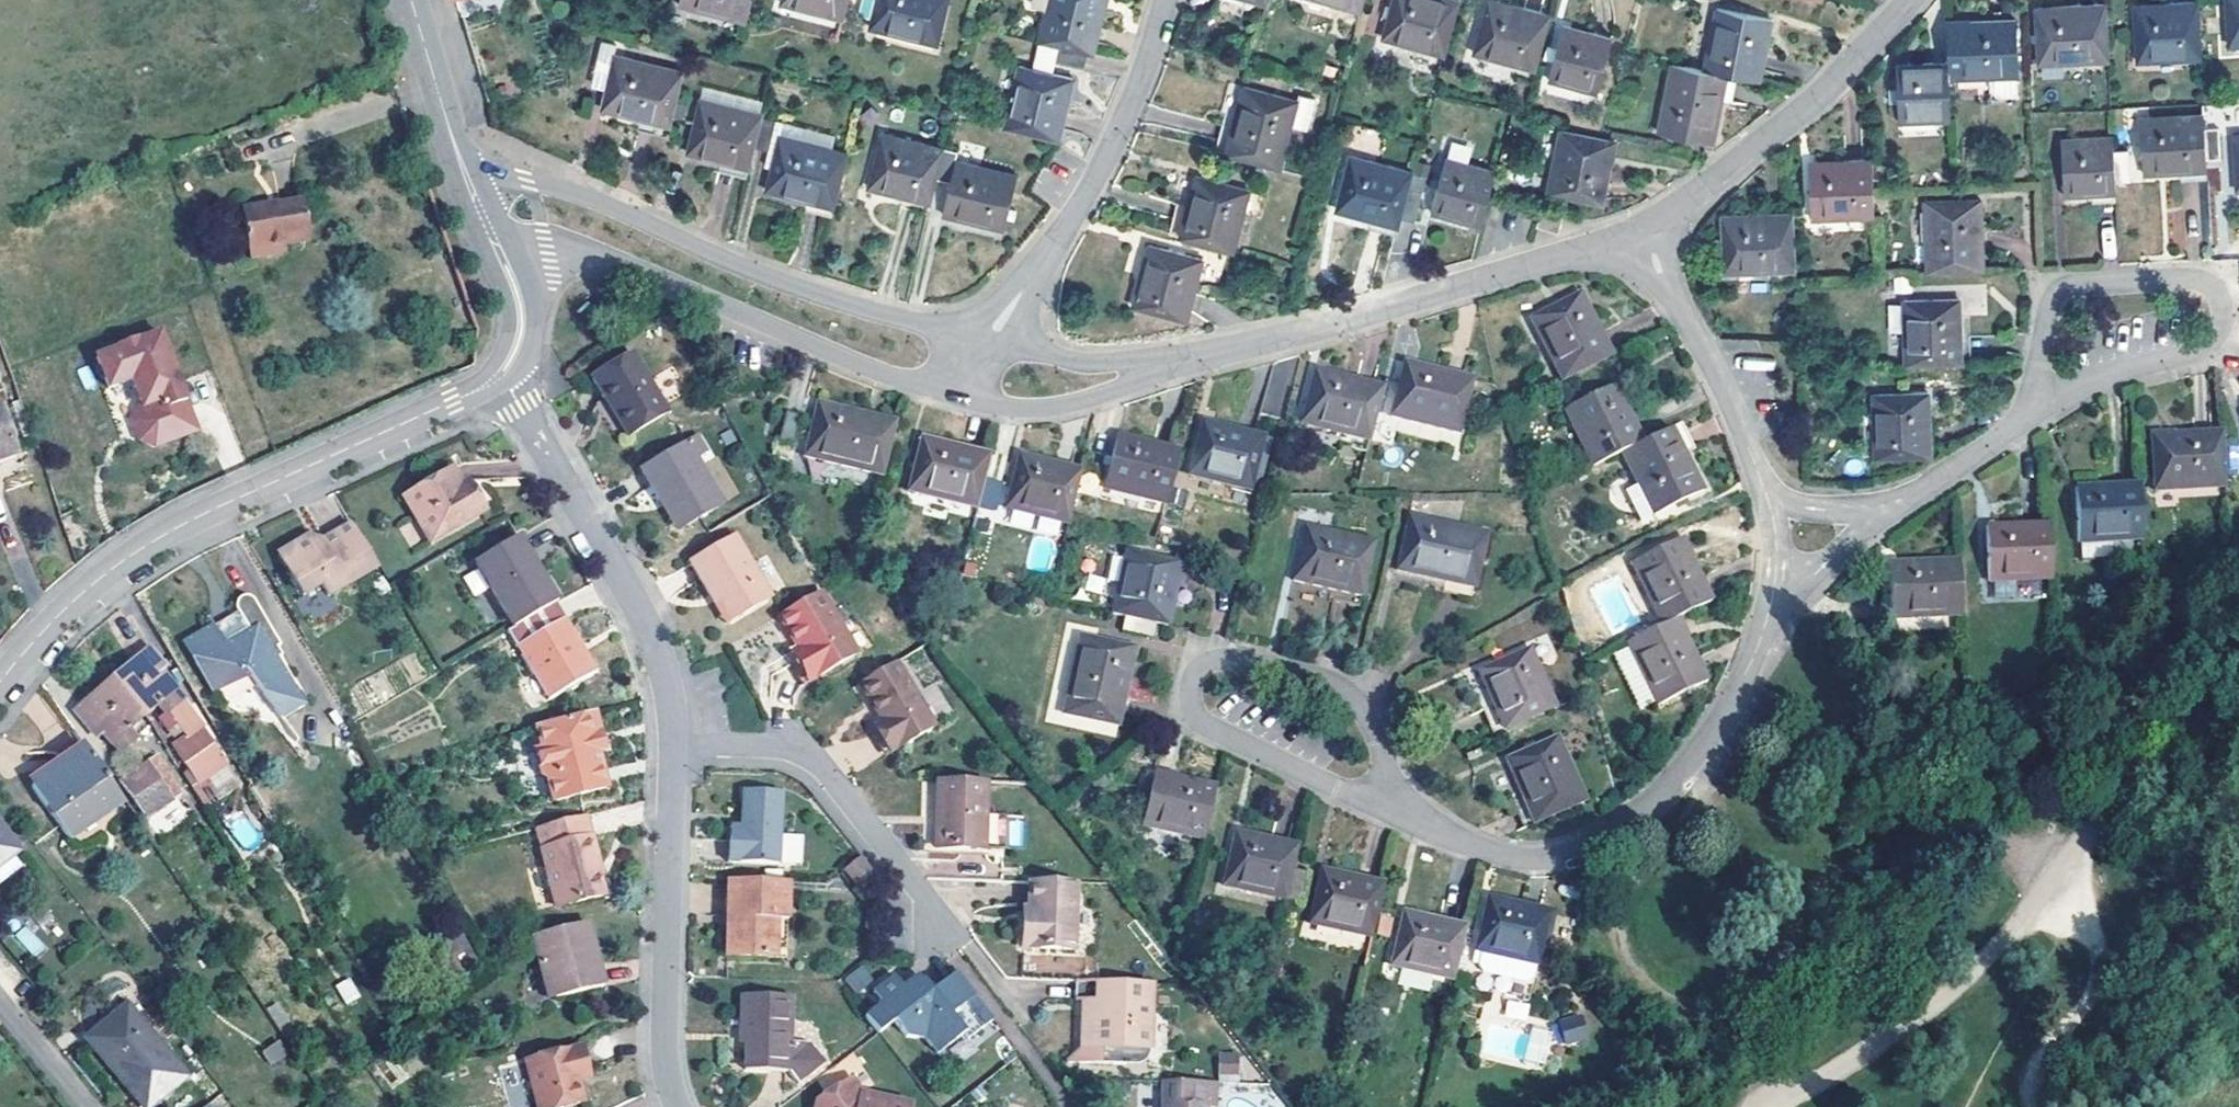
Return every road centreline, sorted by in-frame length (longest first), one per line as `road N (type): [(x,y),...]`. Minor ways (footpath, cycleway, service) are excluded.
road 1 (residential): [(0,682),(72,602),(121,562),(184,523),(501,374)]
road 2 (residential): [(983,347),(740,267),(590,197),(465,172)]
road 3 (residential): [(1767,609),(1705,741),(1683,772),(1602,839),(1556,857),(1503,856),(1443,834),(1384,790)]
road 4 (residential): [(1384,790),(1386,764),(1350,693),(1305,672),(1228,658),(1195,673),(1189,702),(1197,722),(1370,800)]
road 5 (residential): [(1169,362),(1640,229)]
road 6 (residential): [(501,255),(548,249),(612,259),(955,395)]
road 7 (residential): [(2051,392),(2201,351),(2222,337),(2215,292),(2200,279),(2073,284),(2052,294),(2043,315),(2037,370)]
road 8 (residential): [(501,374),(651,627),(667,677),(673,748)]
road 9 (residential): [(983,347),(1092,186),(1166,0)]
road 10 (residential): [(673,748),(667,1043),(677,1106)]
road 11 (residential): [(1640,229),(1839,78),(1911,0)]
road 12 (residential): [(673,748),(780,750),(817,762),(918,891),(938,931)]
road 13 (residential): [(1640,229),(1734,411),(1767,504)]
road 14 (residential): [(955,395),(1009,409),(1062,407),(1169,362)]
road 15 (residential): [(1871,518),(2011,432),(2051,392)]
road 16 (residential): [(1169,362),(1079,362),(983,347)]
road 17 (residential): [(465,172),(412,0)]
road 18 (residential): [(0,1000),(89,1106)]
road 19 (residential): [(1767,609),(1871,518)]
road 20 (residential): [(501,374),(522,331),(521,303),(501,255)]

